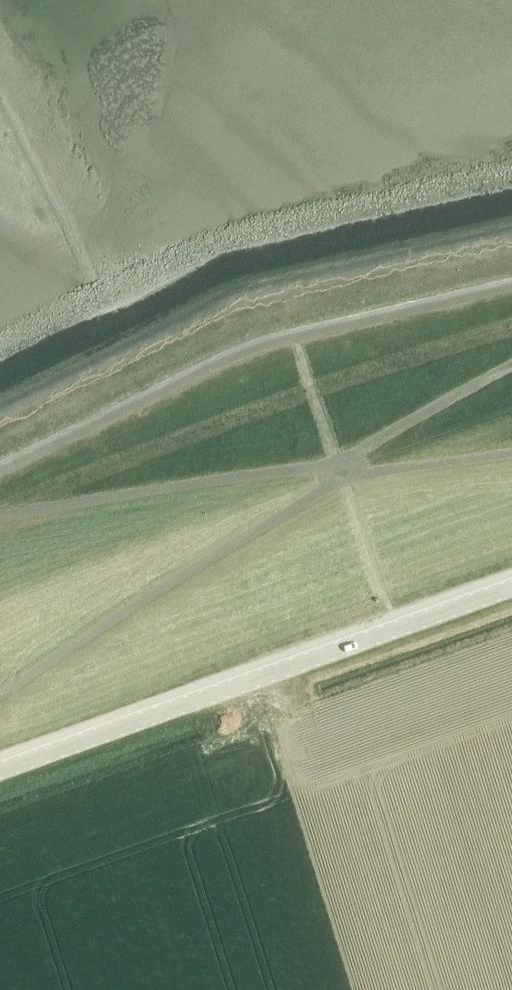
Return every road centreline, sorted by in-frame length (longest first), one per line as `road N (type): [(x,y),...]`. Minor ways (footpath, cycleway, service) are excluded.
road 1 (tertiary): [(0,767),(511,583)]

